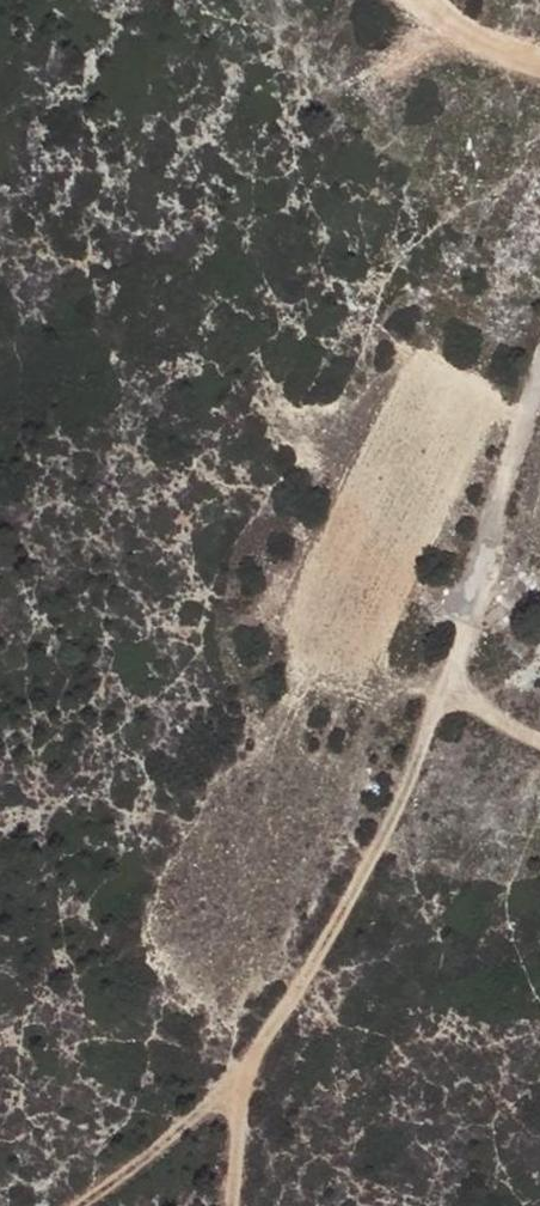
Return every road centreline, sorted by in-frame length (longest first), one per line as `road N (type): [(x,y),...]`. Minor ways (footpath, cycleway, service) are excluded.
road 1 (track): [(448,682),(239,1087),(224,1205)]
road 2 (track): [(539,387),(440,675),(499,725),(539,744)]
road 3 (track): [(539,62),(478,44),(423,0)]

